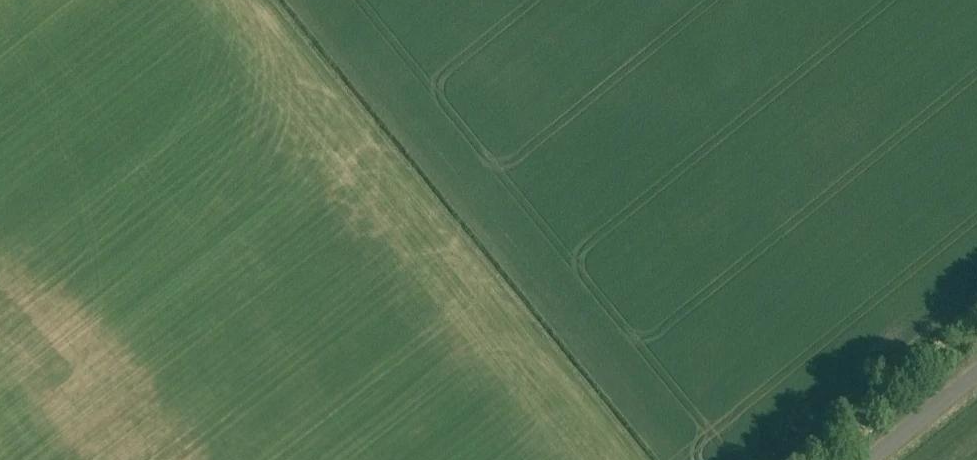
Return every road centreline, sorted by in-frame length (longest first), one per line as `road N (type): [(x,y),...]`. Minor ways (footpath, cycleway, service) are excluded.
road 1 (unclassified): [(867,459),(976,370)]

